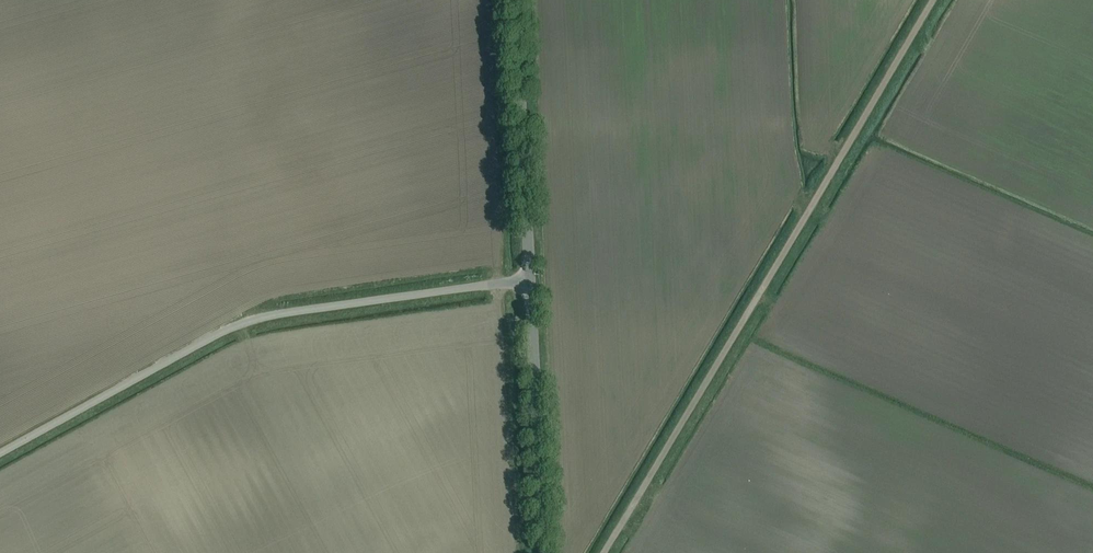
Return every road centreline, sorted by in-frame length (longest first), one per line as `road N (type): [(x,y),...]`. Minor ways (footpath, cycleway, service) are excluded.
road 1 (unclassified): [(600,552),(932,0)]
road 2 (unclassified): [(0,452),(248,321),(528,283)]
road 3 (unclassified): [(528,283),(512,0)]
road 4 (unclassified): [(540,552),(528,283)]

